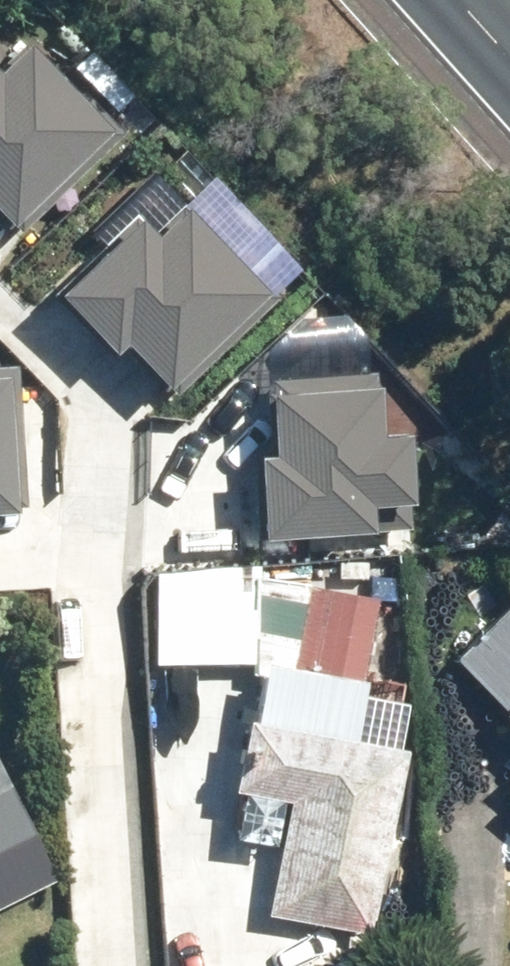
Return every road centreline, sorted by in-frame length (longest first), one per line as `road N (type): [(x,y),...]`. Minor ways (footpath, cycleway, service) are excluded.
road 1 (residential): [(118,965),(93,423),(80,372),(0,286)]

